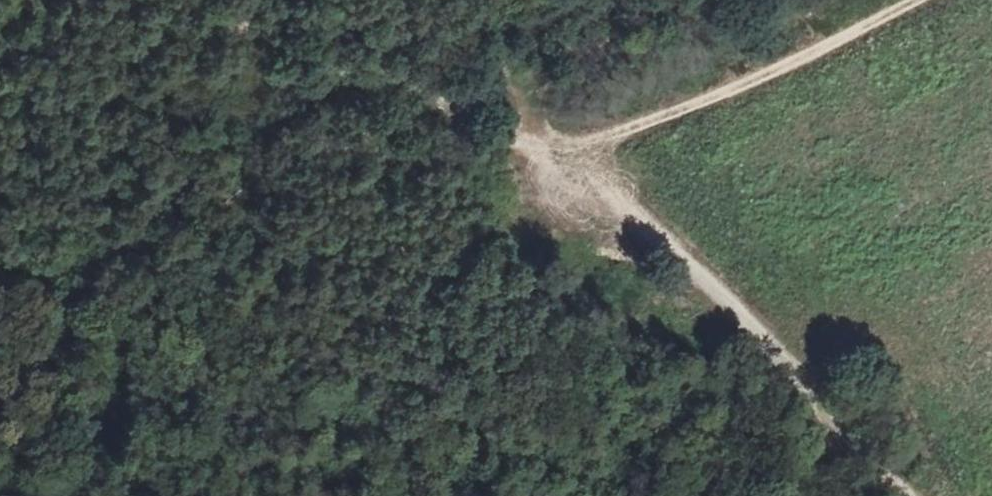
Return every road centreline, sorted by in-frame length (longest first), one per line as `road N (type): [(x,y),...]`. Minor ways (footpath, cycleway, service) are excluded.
road 1 (track): [(916,495),(609,206),(569,149),(453,109)]
road 2 (track): [(0,285),(15,289),(111,268),(375,135),(453,109)]
road 3 (track): [(569,149),(682,116),(921,0)]
road 4 (track): [(453,109),(161,0)]
road 5 (track): [(703,0),(588,43),(453,109)]

